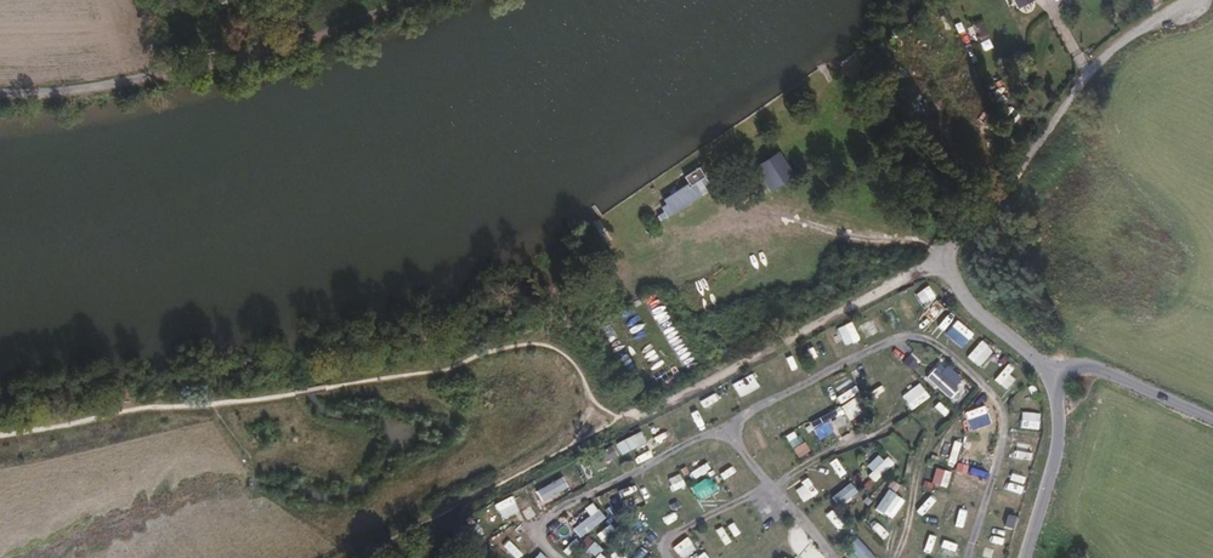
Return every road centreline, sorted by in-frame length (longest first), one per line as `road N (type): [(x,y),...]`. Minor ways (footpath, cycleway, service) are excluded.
road 1 (track): [(627,415),(649,413),(944,259),(990,223),(1048,124),(1097,65),(1200,0)]
road 2 (track): [(967,557),(1004,434),(995,399),(952,352),(925,338),(885,341),(557,508),(542,532),(550,557)]
road 3 (track): [(0,95),(91,92),(221,70),(424,0)]
road 4 (track): [(831,557),(771,485),(662,538),(669,557)]
road 5 (track): [(720,425),(771,485),(899,413)]
road 6 (unclassified): [(1027,557),(1058,451),(1051,376)]
road 7 (unclassified): [(1051,376),(1086,365),(1212,419)]
road 8 (unclassified): [(1051,376),(975,309),(944,259)]

